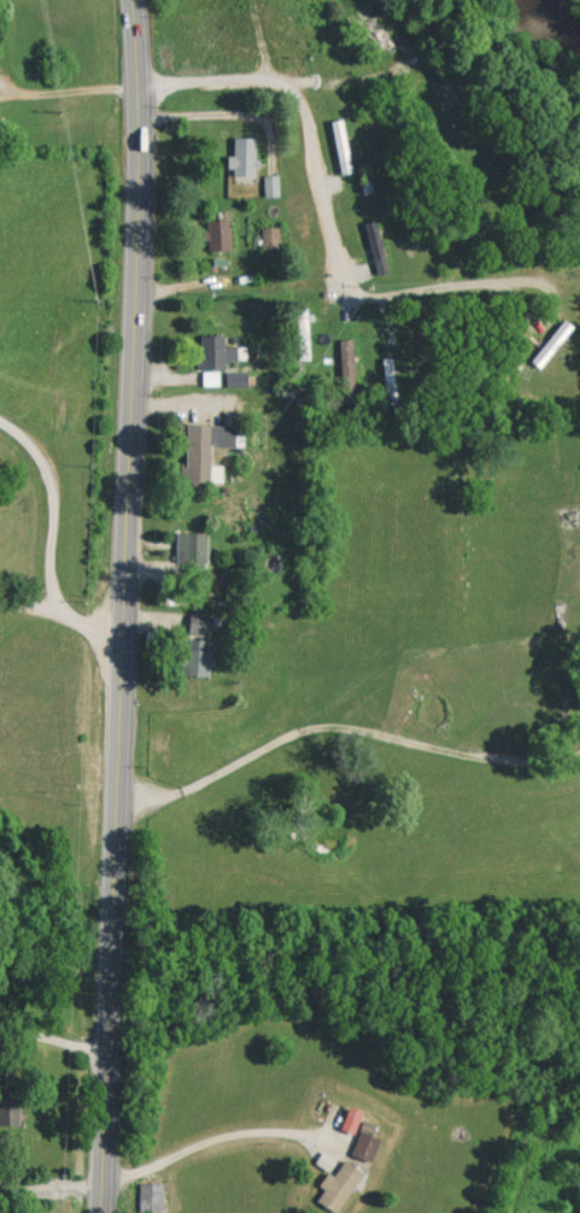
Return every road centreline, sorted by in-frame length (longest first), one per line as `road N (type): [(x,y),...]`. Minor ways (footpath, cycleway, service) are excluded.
road 1 (primary): [(130,0),(139,178),(107,1212)]
road 2 (residential): [(121,626),(84,619),(55,597),(48,553),(58,481),(31,440),(0,420)]

